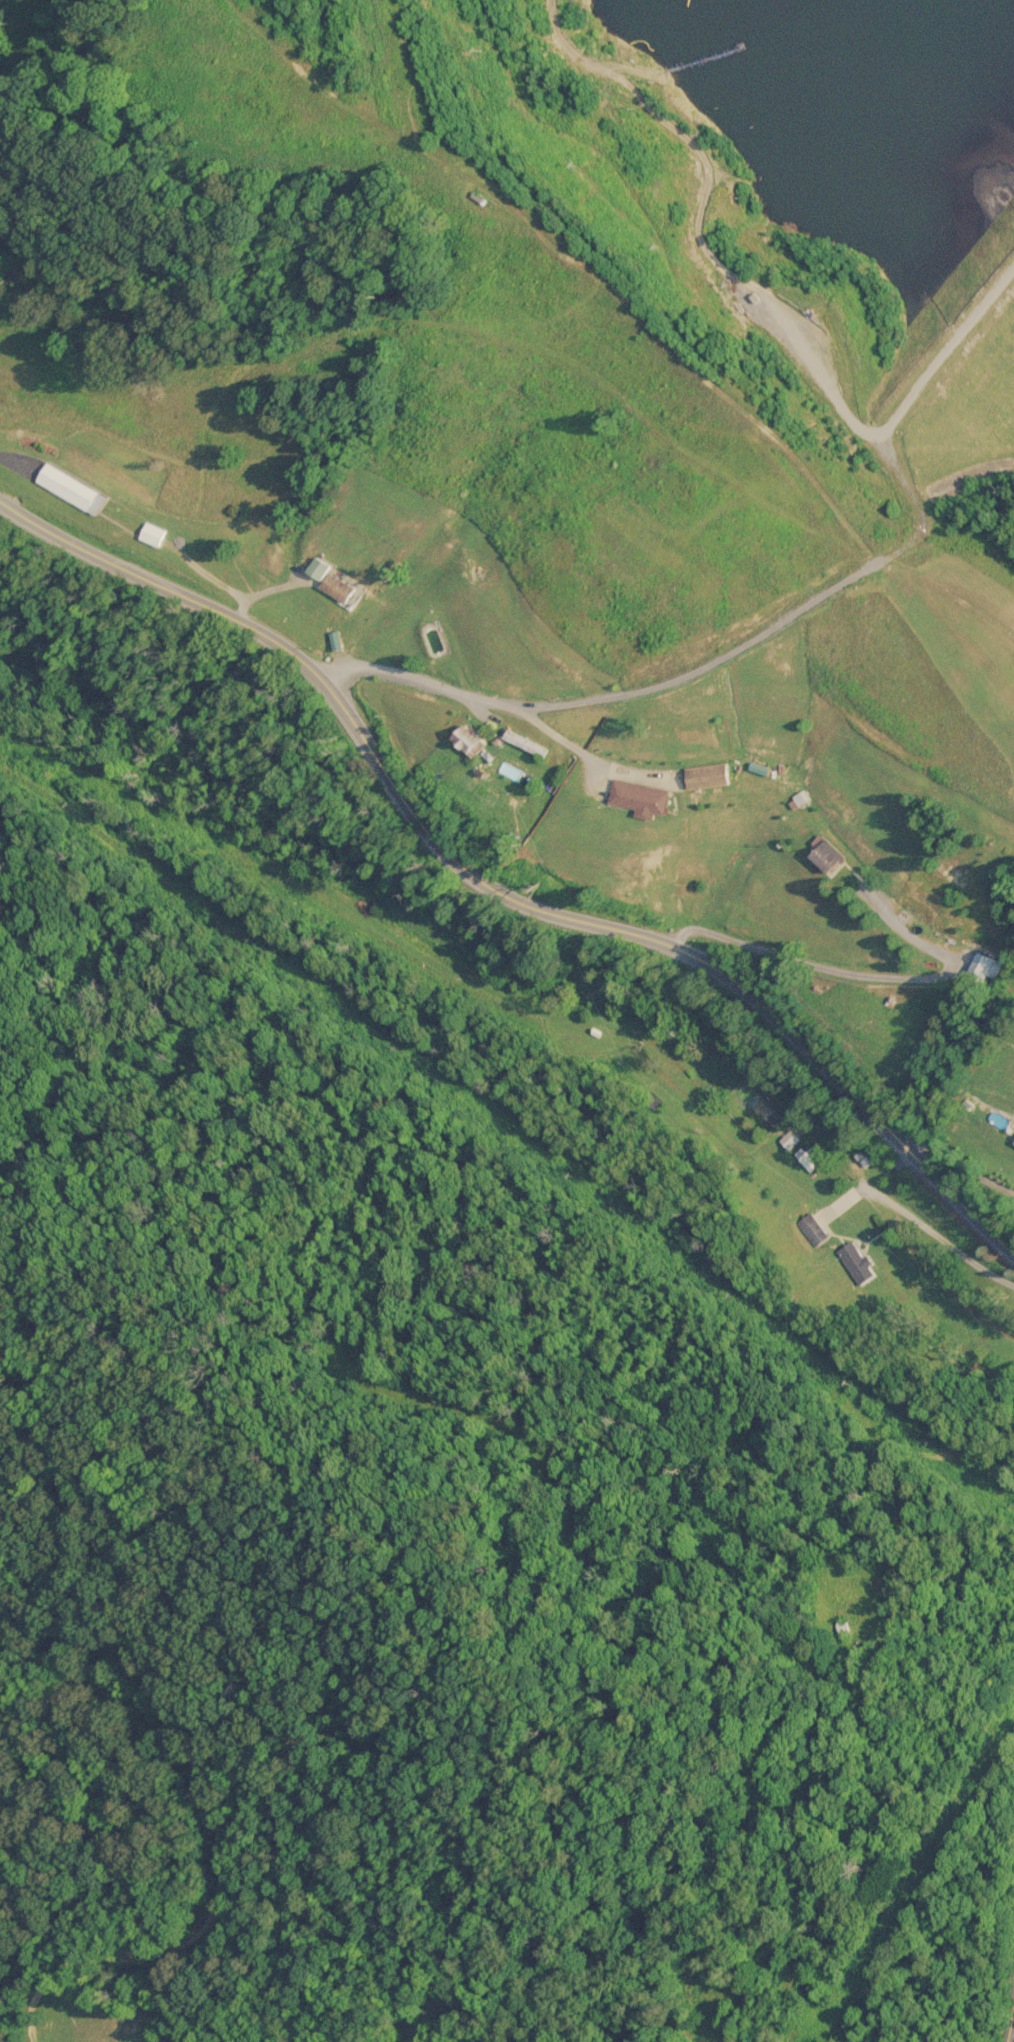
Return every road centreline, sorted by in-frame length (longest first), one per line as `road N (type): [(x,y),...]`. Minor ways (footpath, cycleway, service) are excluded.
road 1 (primary): [(0,495),(279,647),(345,709),(409,816),(447,853),(530,902),(642,934),(716,966),(767,1006),(1013,1249)]

